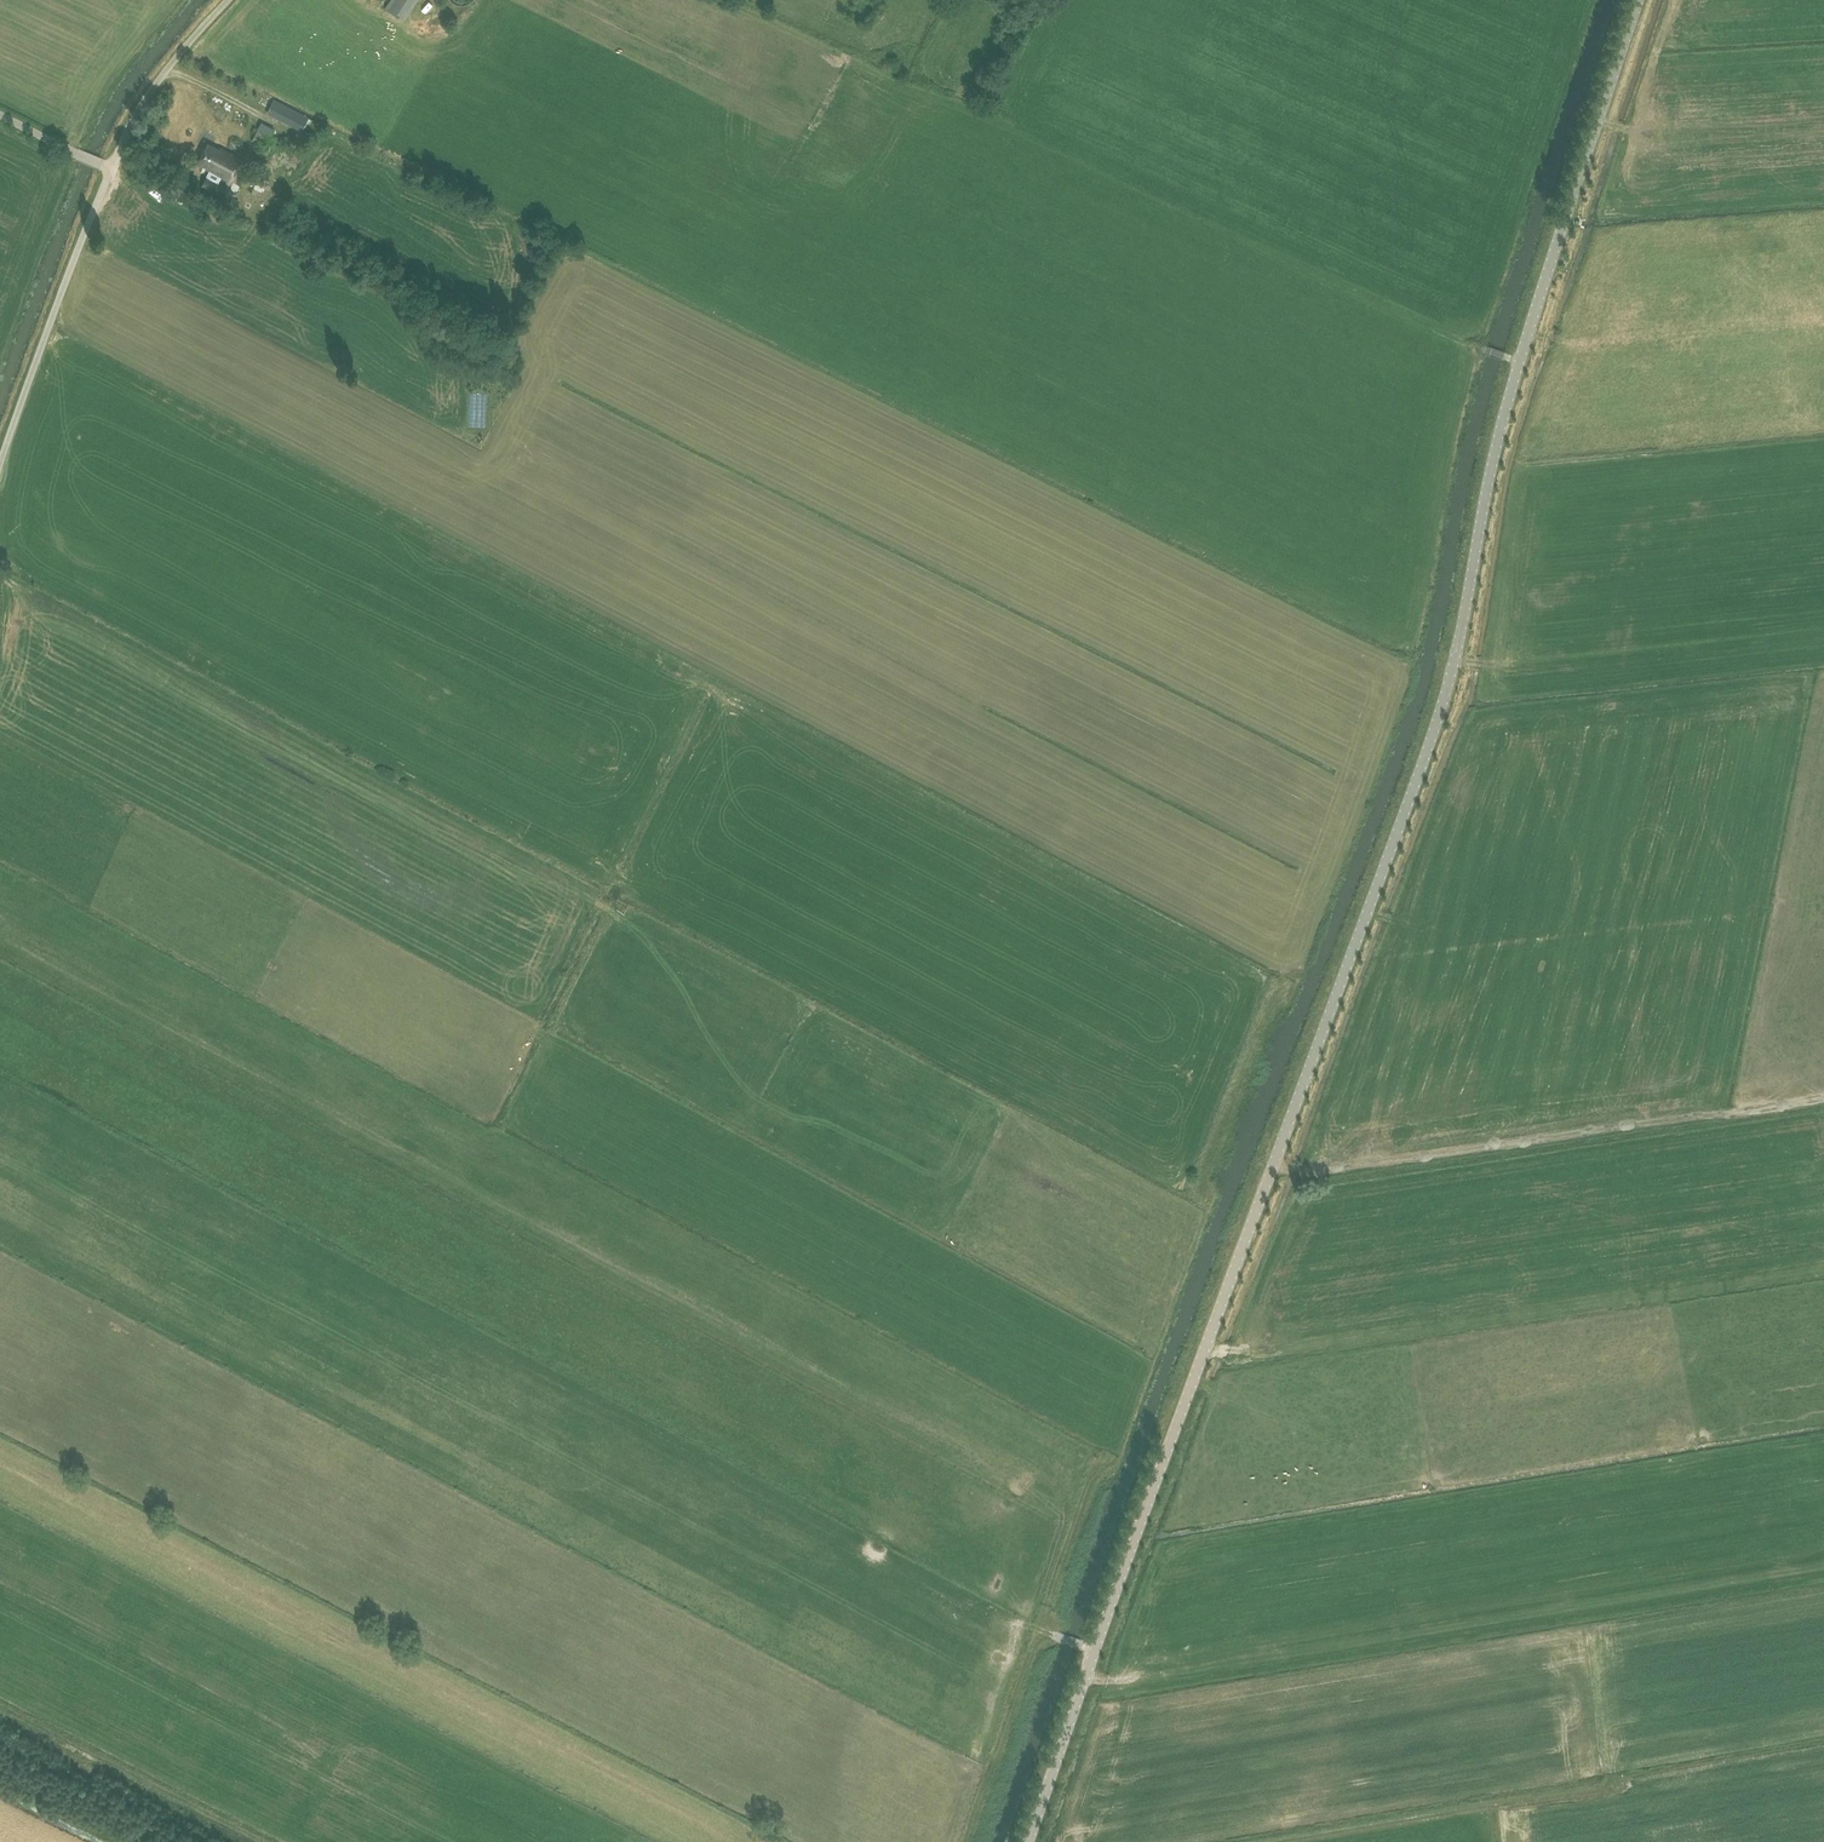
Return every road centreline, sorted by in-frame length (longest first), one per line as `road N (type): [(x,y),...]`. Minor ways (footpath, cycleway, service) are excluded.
road 1 (tertiary): [(1028,1841),(1449,689),(1510,393),(1639,0)]
road 2 (track): [(723,0),(1520,359)]
road 3 (unclassified): [(0,462),(111,166)]
road 4 (unclassified): [(111,166),(132,115),(226,0)]

